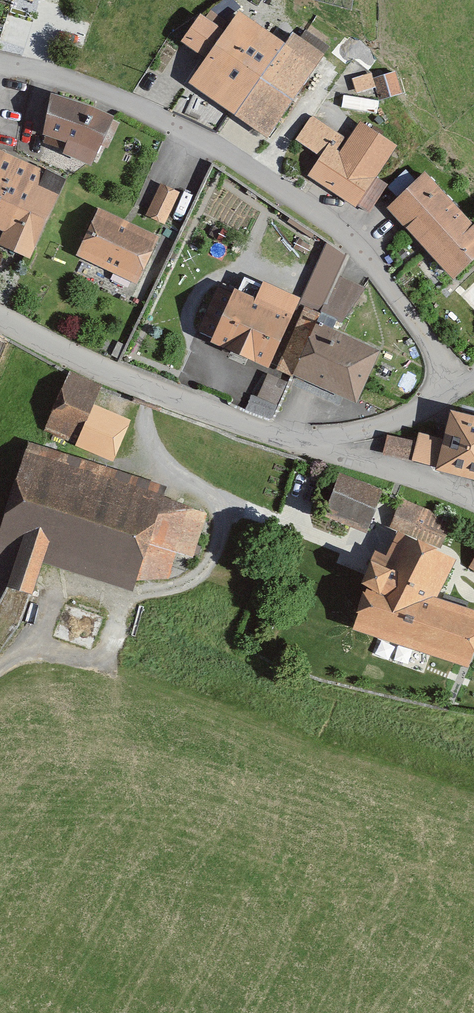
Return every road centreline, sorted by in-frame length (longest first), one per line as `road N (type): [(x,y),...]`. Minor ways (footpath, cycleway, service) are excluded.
road 1 (residential): [(448,383),(439,351),(406,307),(364,251),(323,217),(182,130),(0,62)]
road 2 (residential): [(317,448),(67,356),(0,318)]
road 3 (residential): [(473,496),(317,448)]
road 4 (residential): [(448,383),(411,412),(317,448)]

